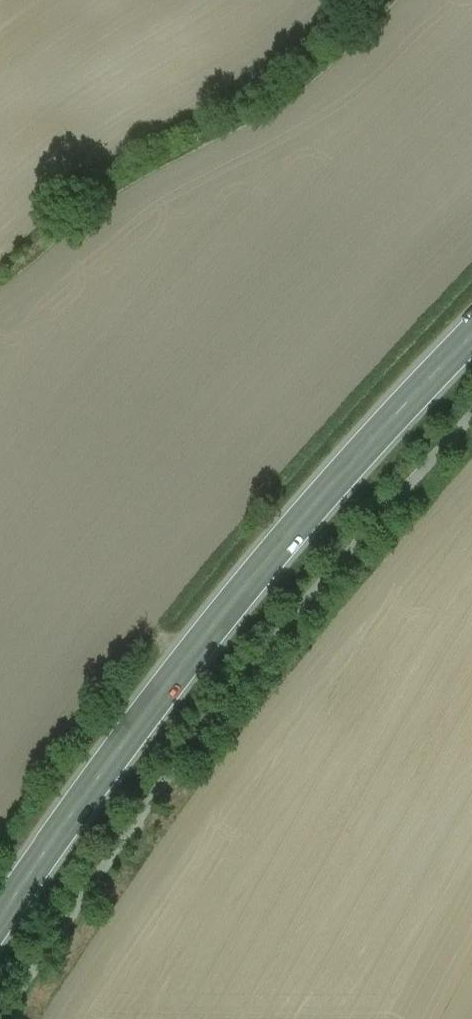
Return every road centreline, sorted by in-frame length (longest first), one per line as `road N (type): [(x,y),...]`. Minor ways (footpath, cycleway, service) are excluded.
road 1 (track): [(0,1018),(202,729),(471,417)]
road 2 (secondary): [(0,928),(276,553),(471,341)]

